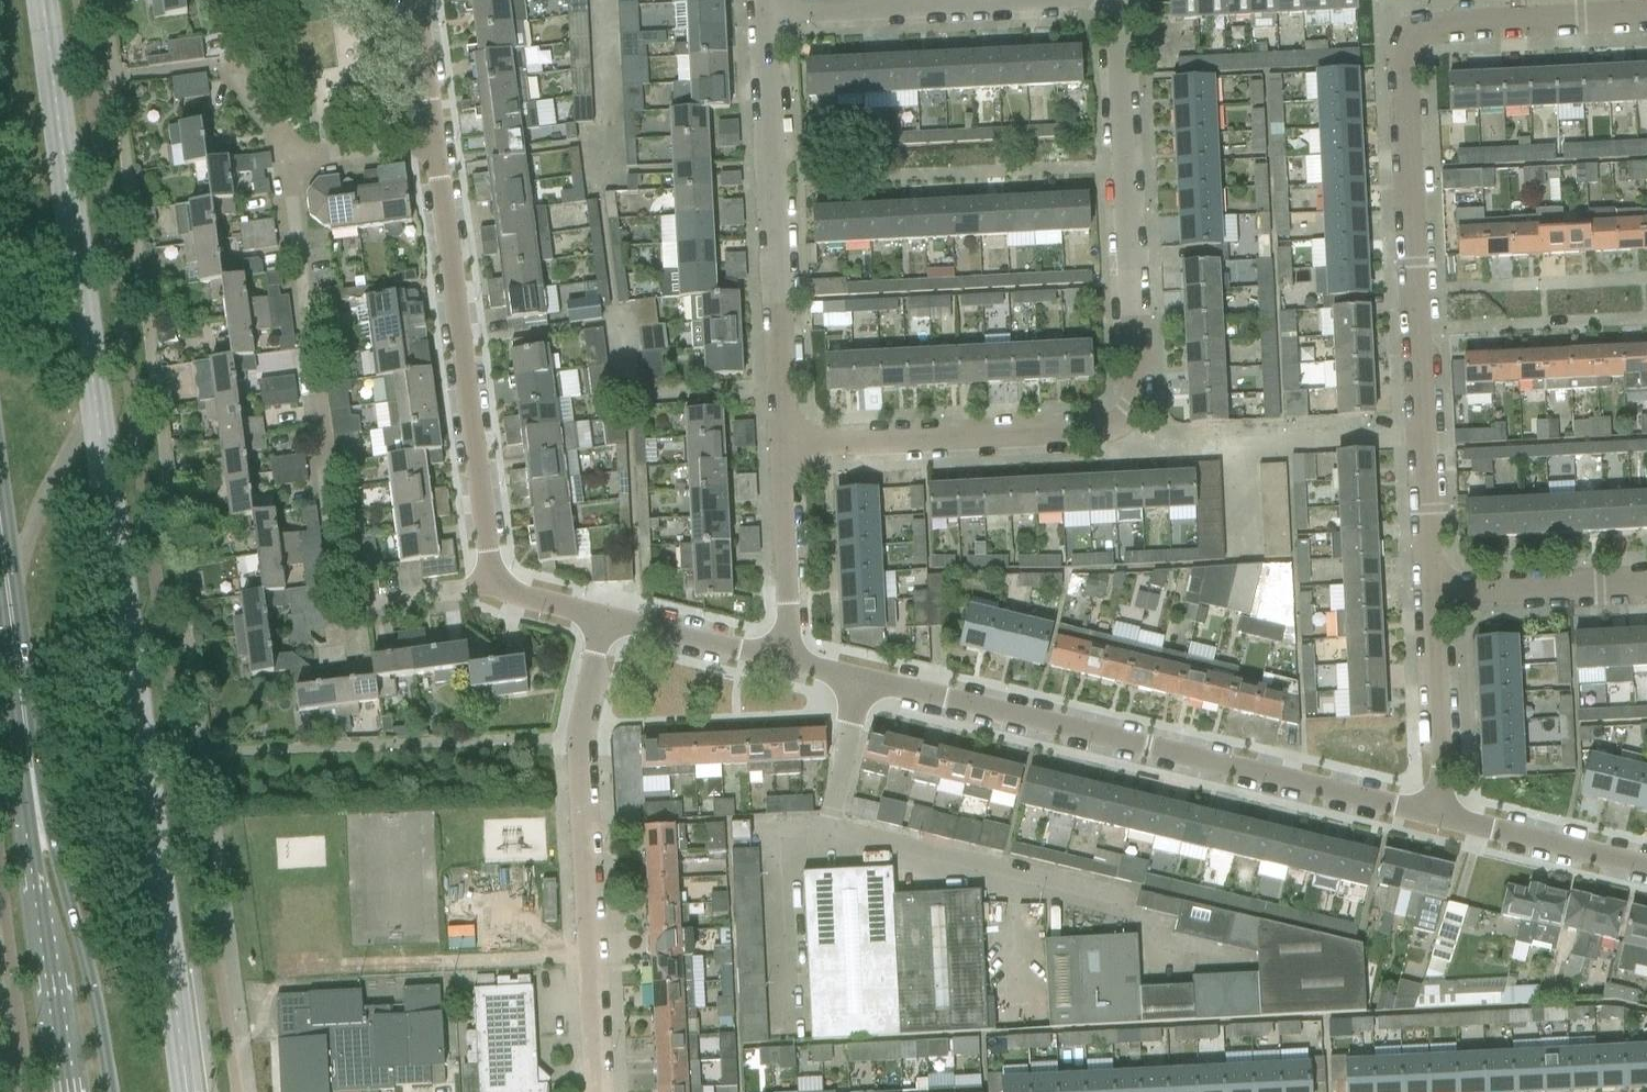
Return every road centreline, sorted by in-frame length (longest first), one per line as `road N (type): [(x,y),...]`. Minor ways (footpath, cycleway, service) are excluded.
road 1 (residential): [(787,442),(1126,421),(1136,407),(1118,18),(1104,2)]
road 2 (residential): [(1444,818),(860,681)]
road 3 (residential): [(509,596),(378,595),(363,590),(344,555),(283,157)]
road 4 (residential): [(1435,596),(1403,51),(1406,38),(1424,27)]
road 5 (unclassified): [(598,1091),(577,741),(604,619)]
road 6 (residential): [(509,596),(493,562),(438,139)]
road 7 (unclassified): [(1240,961),(1163,958),(1157,921),(829,836)]
road 8 (residential): [(787,442),(768,11)]
road 9 (secondary): [(109,1091),(93,997),(36,812)]
road 10 (secondary): [(36,812),(32,864),(66,1091)]
road 11 (secondary): [(0,542),(36,812)]
road 12 (residential): [(1017,0),(768,11)]
road 13 (unclassified): [(790,1035),(780,853),(794,835),(829,836)]
road 14 (residential): [(1646,14),(1424,27)]
road 15 (residential): [(797,664),(787,442)]
road 16 (residential): [(1444,818),(1435,596)]
road 17 (residential): [(1435,596),(1646,586)]
road 18 (residential): [(1646,870),(1444,818)]
road 19 (residential): [(797,664),(604,619)]
road 20 (residential): [(283,157),(234,68),(254,0)]
road 21 (unclassified): [(829,836),(860,681)]
road 22 (residential): [(283,157),(438,139)]
road 23 (residential): [(438,139),(419,0)]

